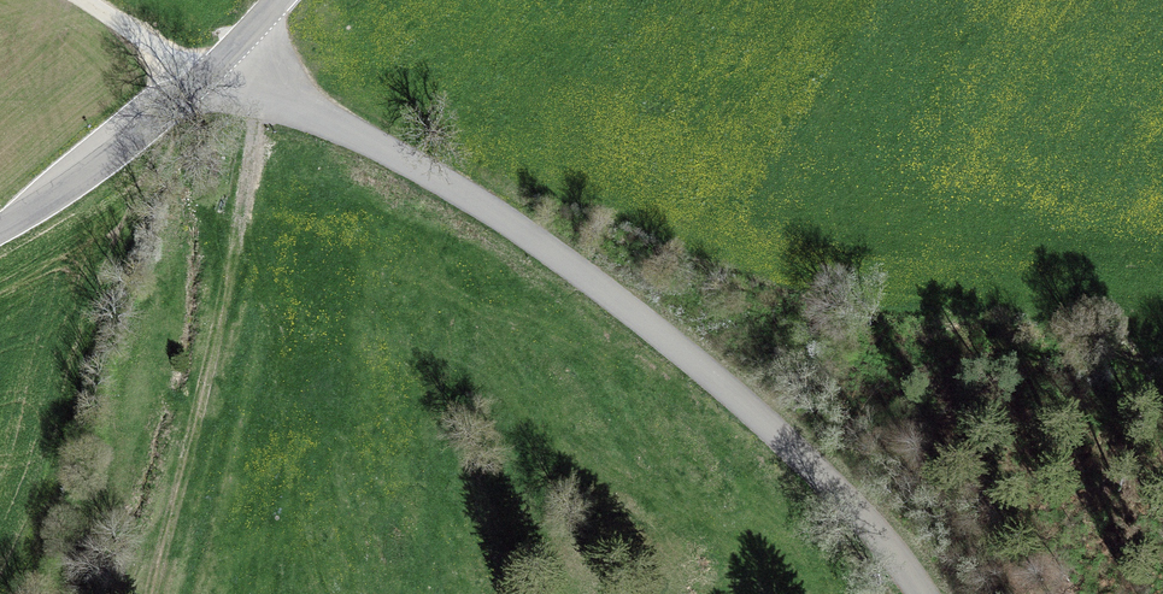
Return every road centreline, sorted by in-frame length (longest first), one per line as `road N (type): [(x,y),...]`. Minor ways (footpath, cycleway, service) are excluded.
road 1 (unclassified): [(204,77),(330,120),(496,215),(727,385),(868,527),(910,593)]
road 2 (track): [(496,215),(887,271),(997,296),(1127,305),(1162,324)]
road 3 (track): [(151,593),(212,306),(268,94)]
road 4 (tertiary): [(204,77),(115,154),(0,228)]

